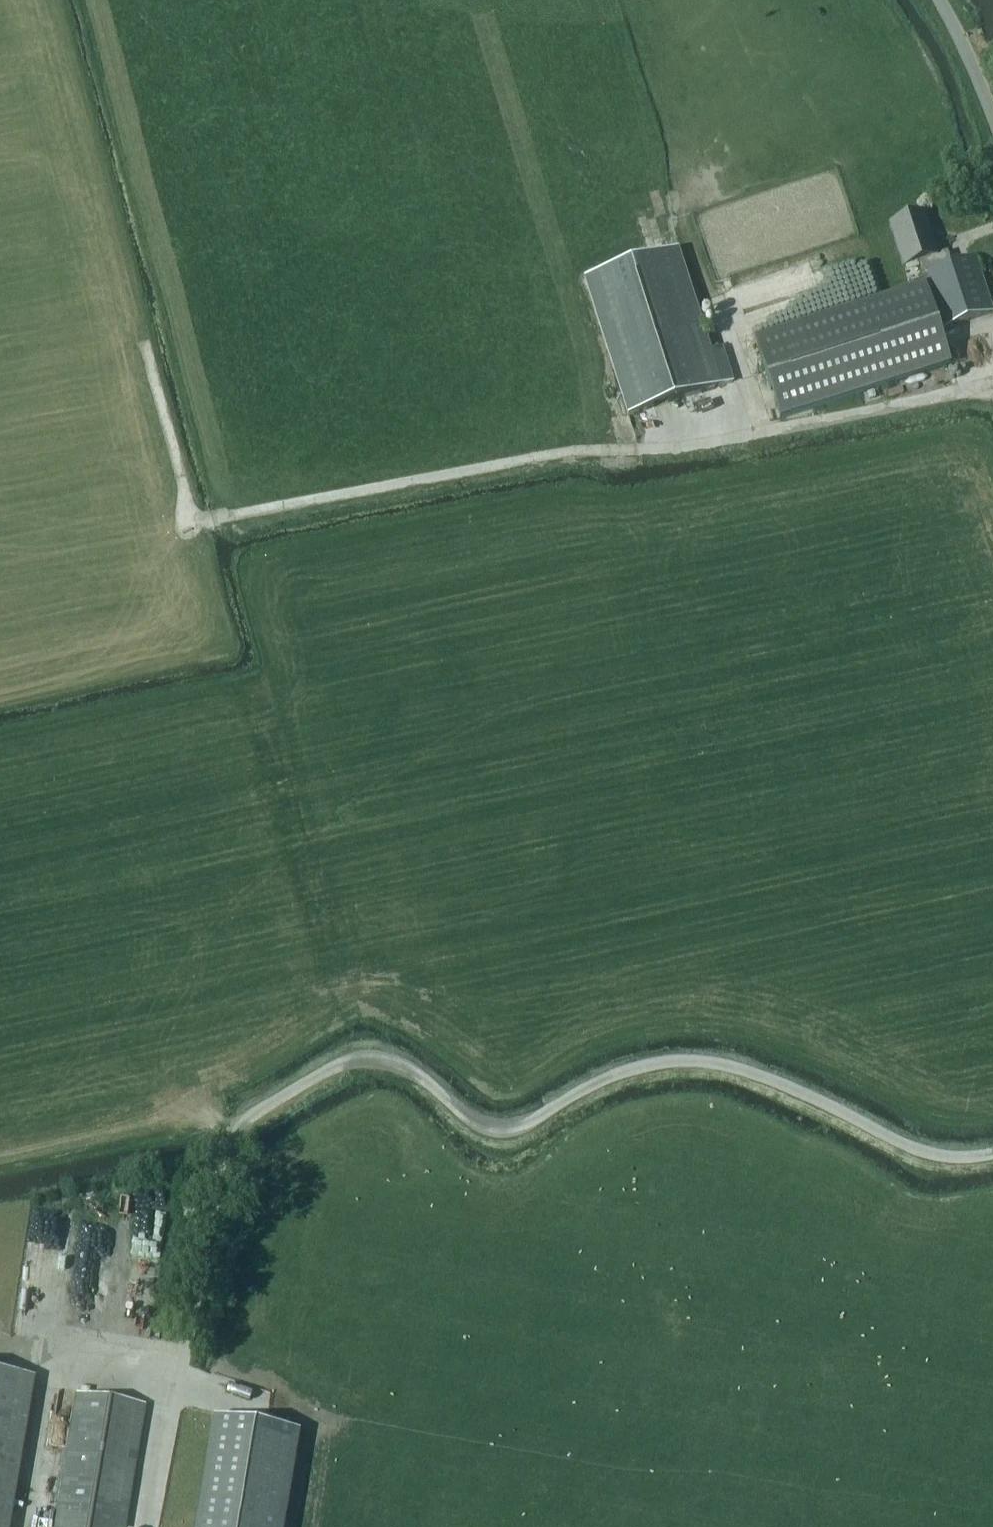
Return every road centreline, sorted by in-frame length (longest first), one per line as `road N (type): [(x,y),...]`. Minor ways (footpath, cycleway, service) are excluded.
road 1 (unclassified): [(992,108),(940,0)]

